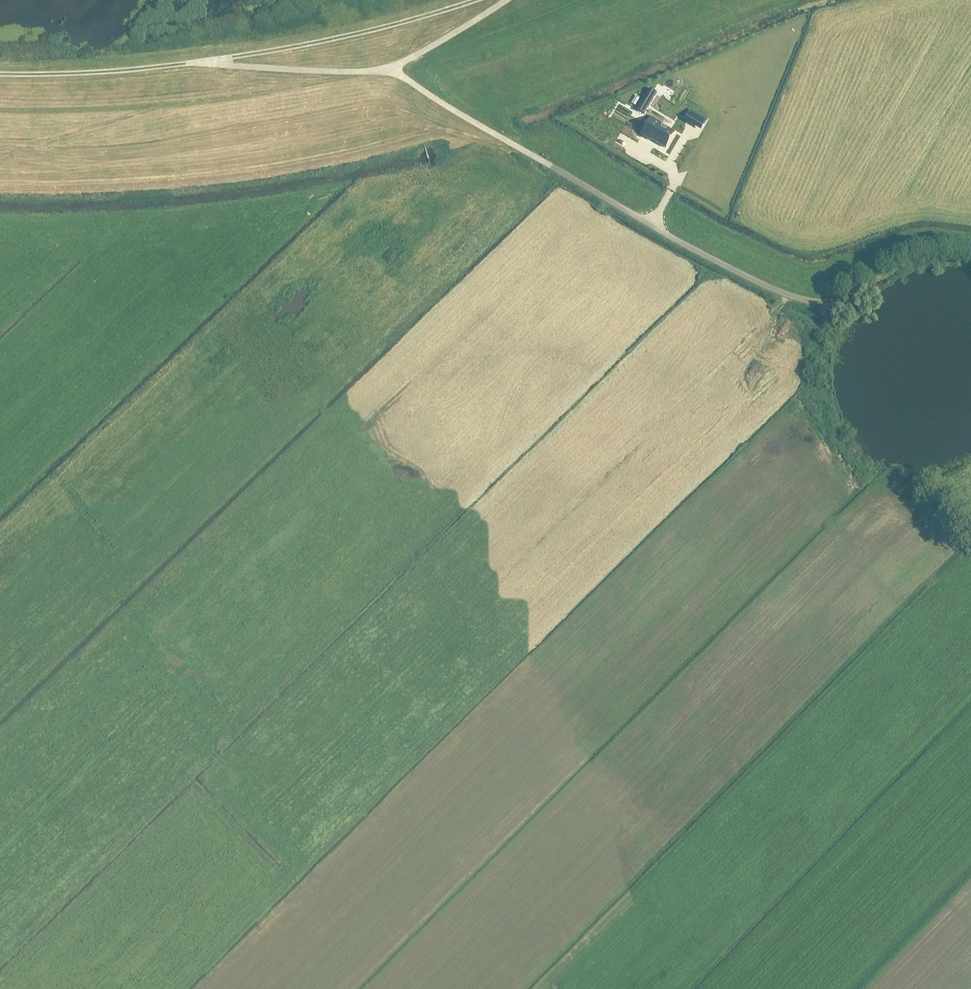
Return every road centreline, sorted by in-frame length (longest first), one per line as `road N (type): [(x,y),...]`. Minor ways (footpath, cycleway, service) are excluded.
road 1 (unclassified): [(970,259),(917,260),(843,297),(804,299),(712,258),(551,165)]
road 2 (track): [(0,109),(180,103),(402,61)]
road 3 (track): [(584,0),(402,61)]

